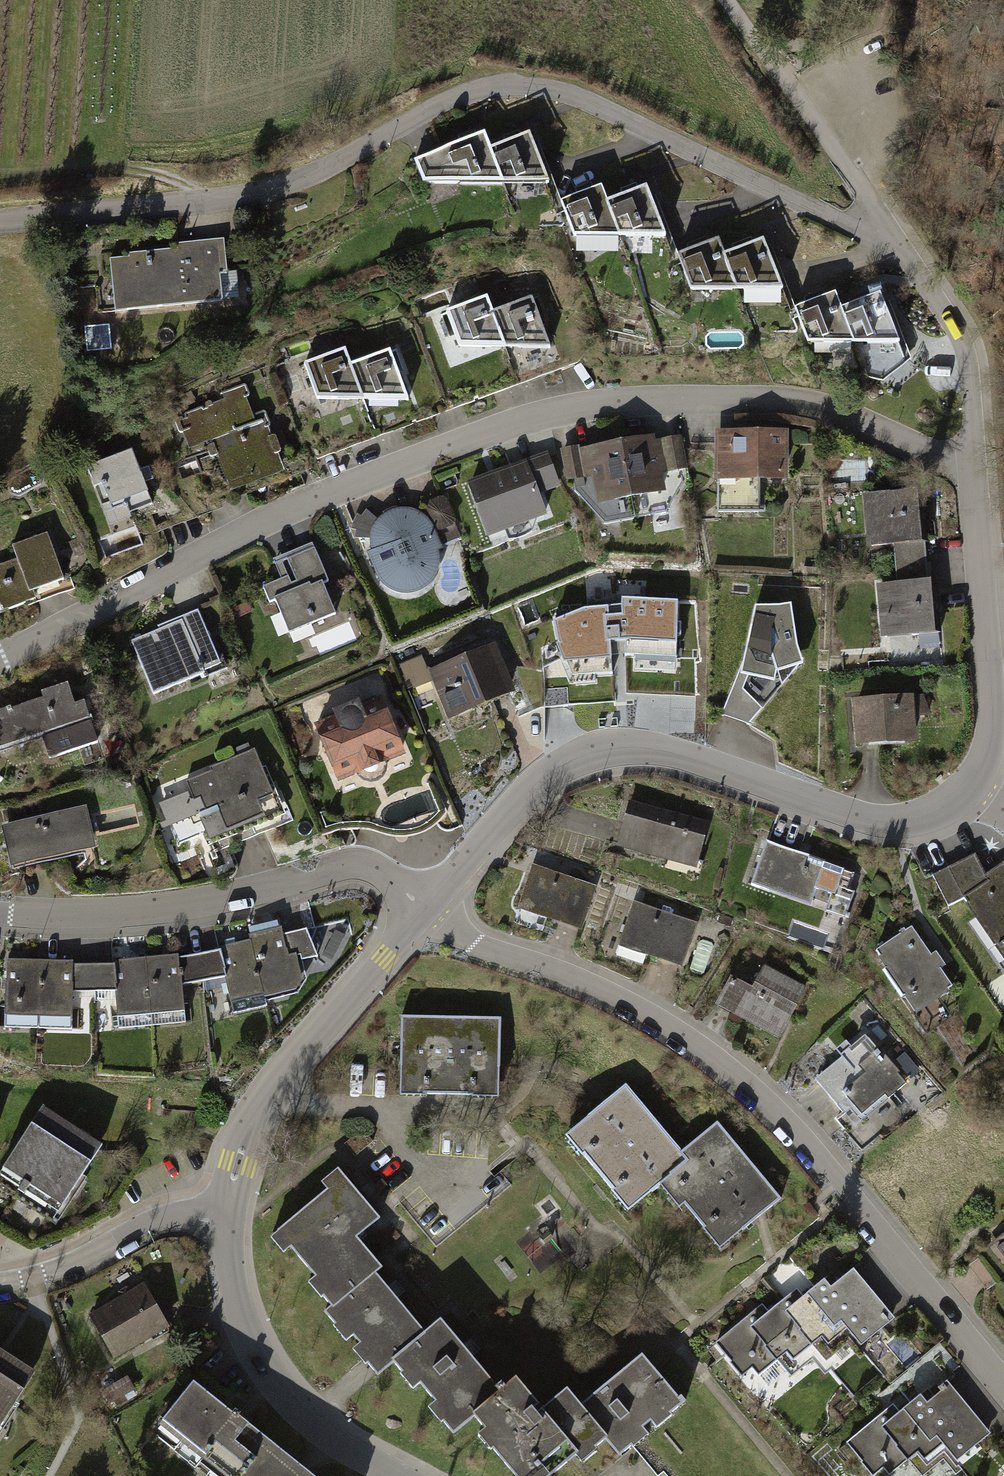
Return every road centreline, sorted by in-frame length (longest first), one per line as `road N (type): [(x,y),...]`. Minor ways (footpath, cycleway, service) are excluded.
road 1 (residential): [(971,464),(801,402),(636,396),(564,408),(275,515),(0,656)]
road 2 (residential): [(892,237),(852,228),(585,97),(535,84),(483,86),(452,98),(324,168),(227,193),(0,226)]
road 3 (residential): [(1003,1383),(800,1132),(738,1076),(637,1006),(476,944),(426,908)]
road 4 (residential): [(973,779),(948,804),(885,821),(692,757),(643,749),(595,755),(548,774),(510,809),(426,908)]
road 5 (residential): [(426,908),(394,879),(359,865),(163,909),(70,915),(0,907)]
road 6 (residential): [(426,908),(276,1090),(238,1164),(226,1221)]
road 7 (residential): [(226,1221),(227,1270),(254,1352),(343,1446),(398,1475)]
road 8 (residential): [(971,464),(992,717),(973,779)]
road 9 (residential): [(892,237),(967,353),(971,464)]
road 10 (residential): [(0,1284),(98,1250),(159,1218),(226,1221)]
road 11 (track): [(514,85),(481,71),(443,69),(307,119)]

